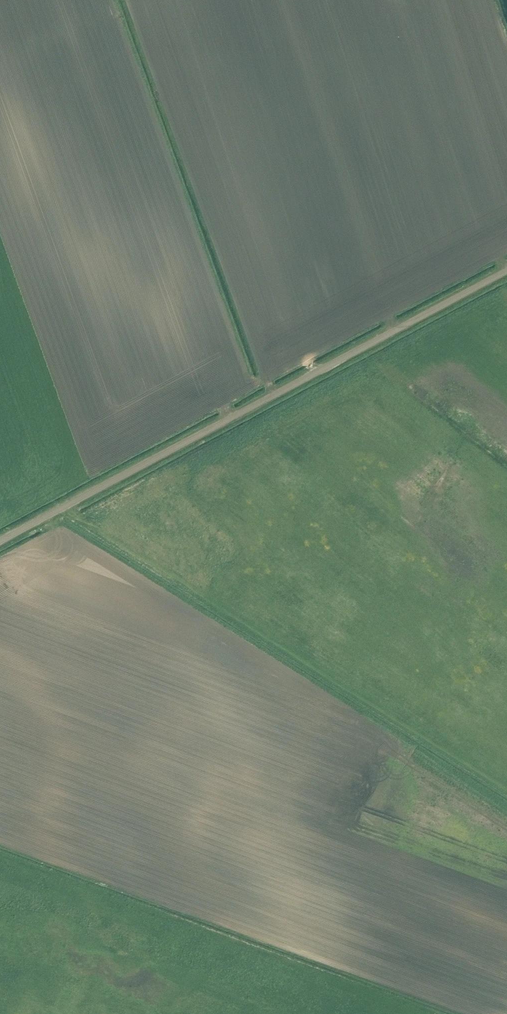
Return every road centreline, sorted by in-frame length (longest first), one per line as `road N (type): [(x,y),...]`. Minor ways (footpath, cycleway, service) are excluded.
road 1 (unclassified): [(0,541),(506,269)]
road 2 (track): [(506,789),(57,510)]

